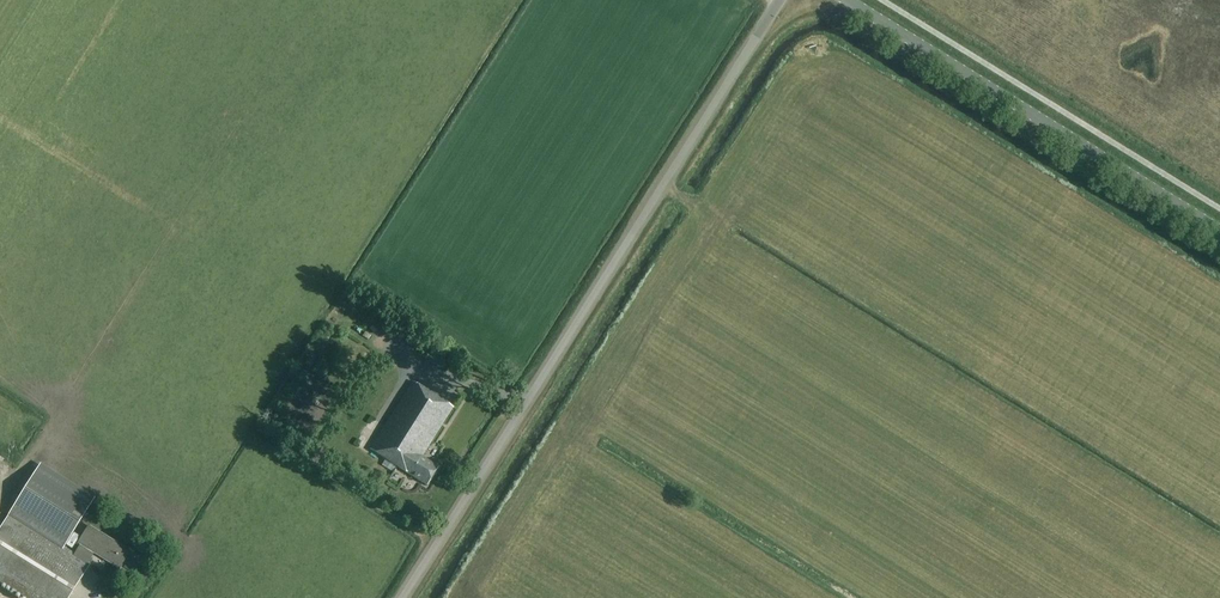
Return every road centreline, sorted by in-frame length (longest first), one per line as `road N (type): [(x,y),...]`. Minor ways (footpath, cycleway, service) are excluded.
road 1 (unclassified): [(401,597),(780,0)]
road 2 (tertiary): [(1219,230),(848,0)]

